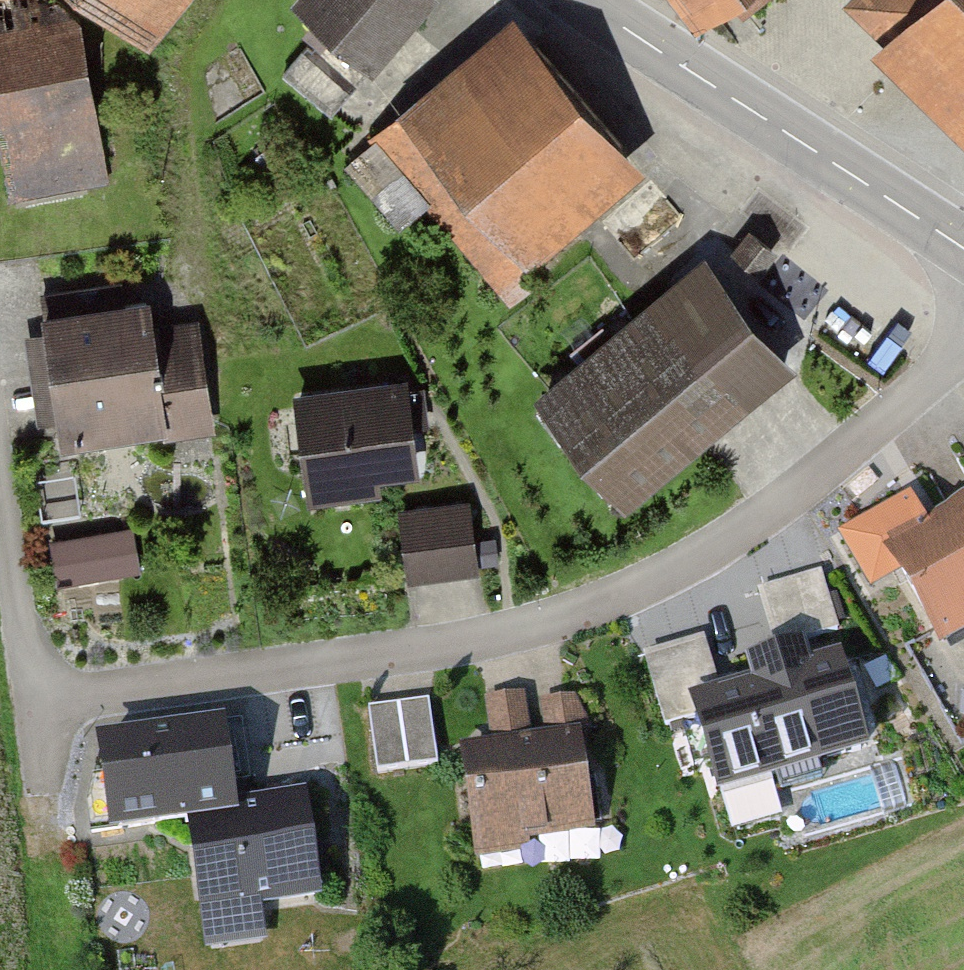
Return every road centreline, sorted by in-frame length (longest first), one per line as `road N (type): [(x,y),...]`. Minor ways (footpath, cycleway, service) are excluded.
road 1 (residential): [(963,349),(897,425),(748,540),(553,634),(43,704)]
road 2 (tertiary): [(963,249),(581,0)]
road 3 (track): [(220,0),(189,56),(193,308)]
road 4 (residential): [(43,704),(0,440)]

